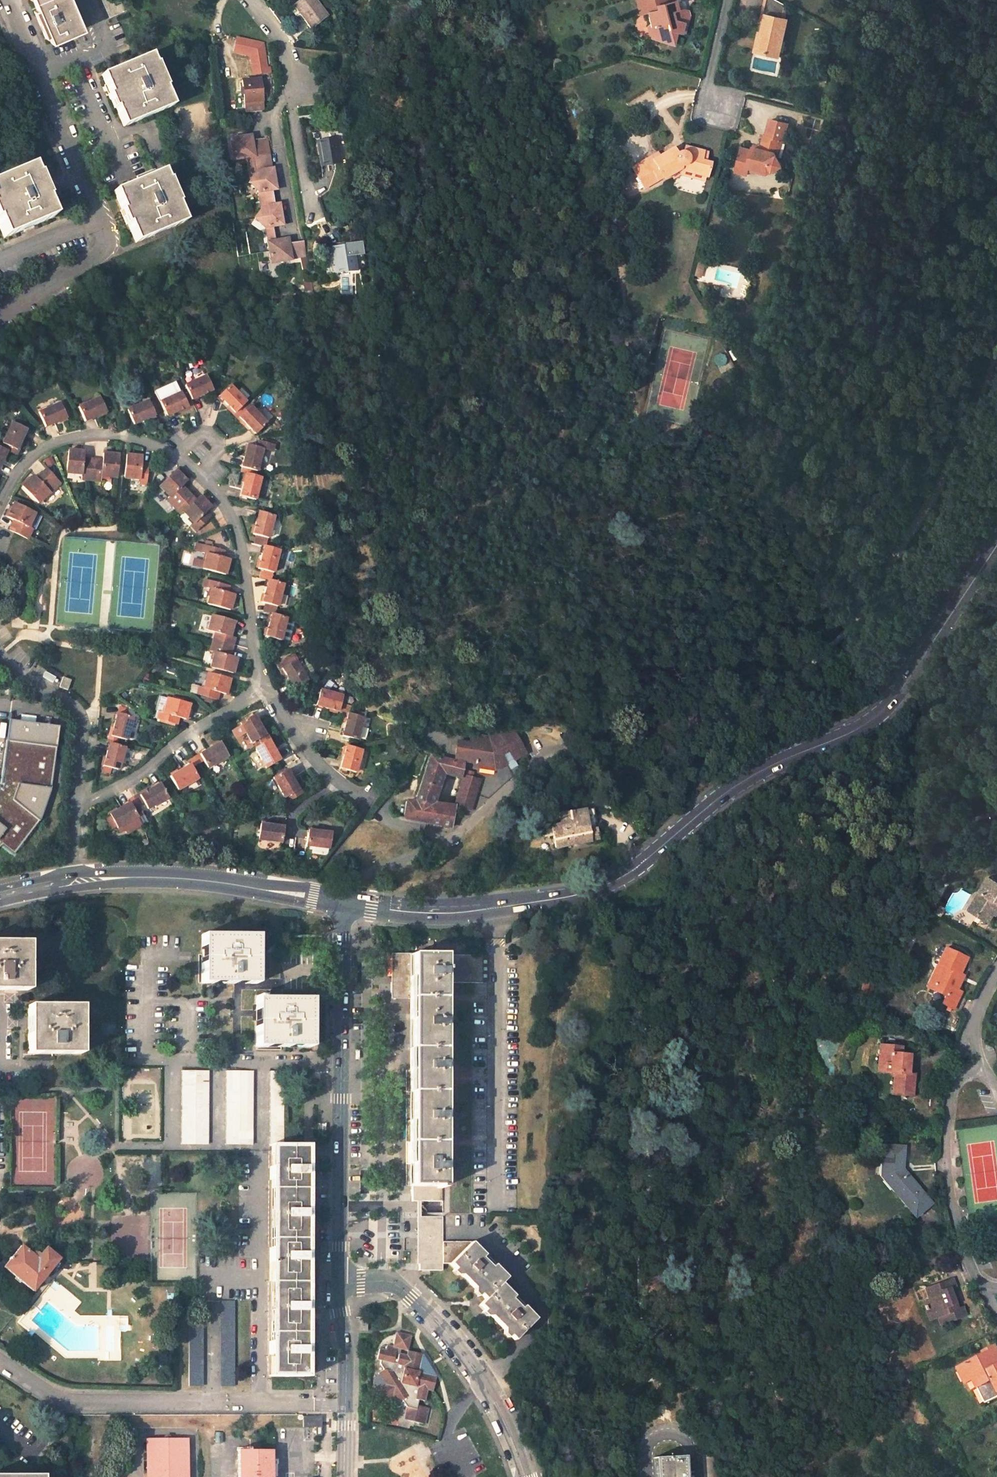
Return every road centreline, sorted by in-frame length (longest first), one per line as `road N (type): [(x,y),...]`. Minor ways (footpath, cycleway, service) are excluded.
road 1 (tertiary): [(345,903),(464,909),(579,892),(624,873),(731,788),(893,704),(996,546)]
road 2 (track): [(996,336),(986,381),(942,471),(800,665),(748,701),(568,750)]
road 3 (tertiary): [(345,903),(339,1283)]
road 4 (residential): [(0,1360),(62,1399),(345,1403)]
road 5 (unclassified): [(339,1283),(388,1282),(439,1322),(485,1379),(526,1476)]
road 6 (residential): [(106,250),(7,0)]
road 7 (residential): [(0,655),(83,718),(70,873)]
road 8 (tertiary): [(7,901),(106,884),(243,885)]
road 9 (residential): [(250,0),(288,57),(314,216)]
road 10 (residential): [(951,1086),(949,1187),(982,1287)]
road 11 (tertiary): [(243,885),(202,873),(70,873)]
road 12 (tertiary): [(339,1283),(345,1403)]

